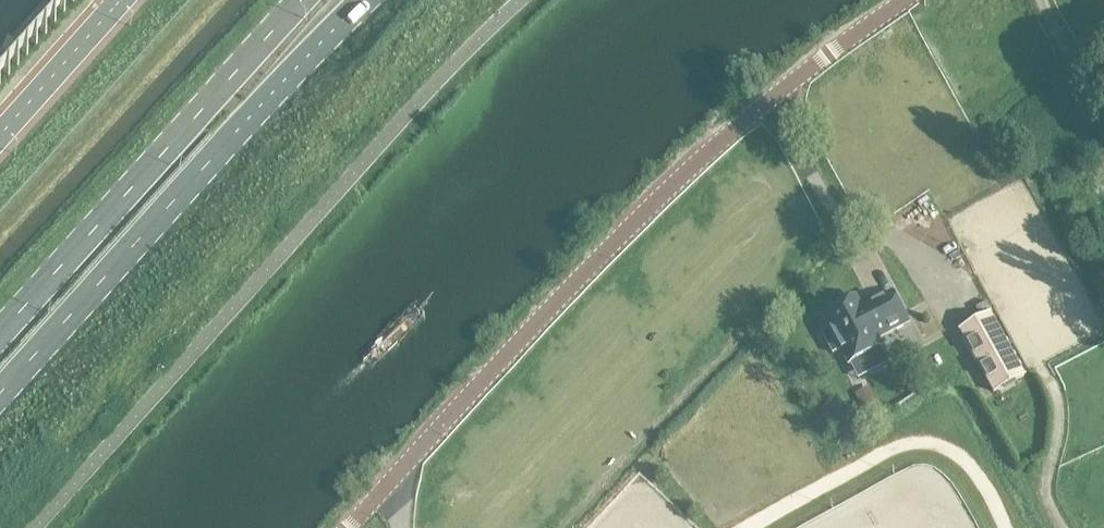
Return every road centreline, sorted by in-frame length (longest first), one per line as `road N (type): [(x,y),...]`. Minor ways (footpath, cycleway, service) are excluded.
road 1 (unclassified): [(350,527),(638,223),(777,93),(911,0)]
road 2 (primary): [(0,393),(363,0)]
road 3 (primary): [(299,0),(0,332)]
road 4 (unclassified): [(0,134),(120,0)]
road 5 (track): [(1040,364),(1060,411),(1049,500),(1063,527)]

